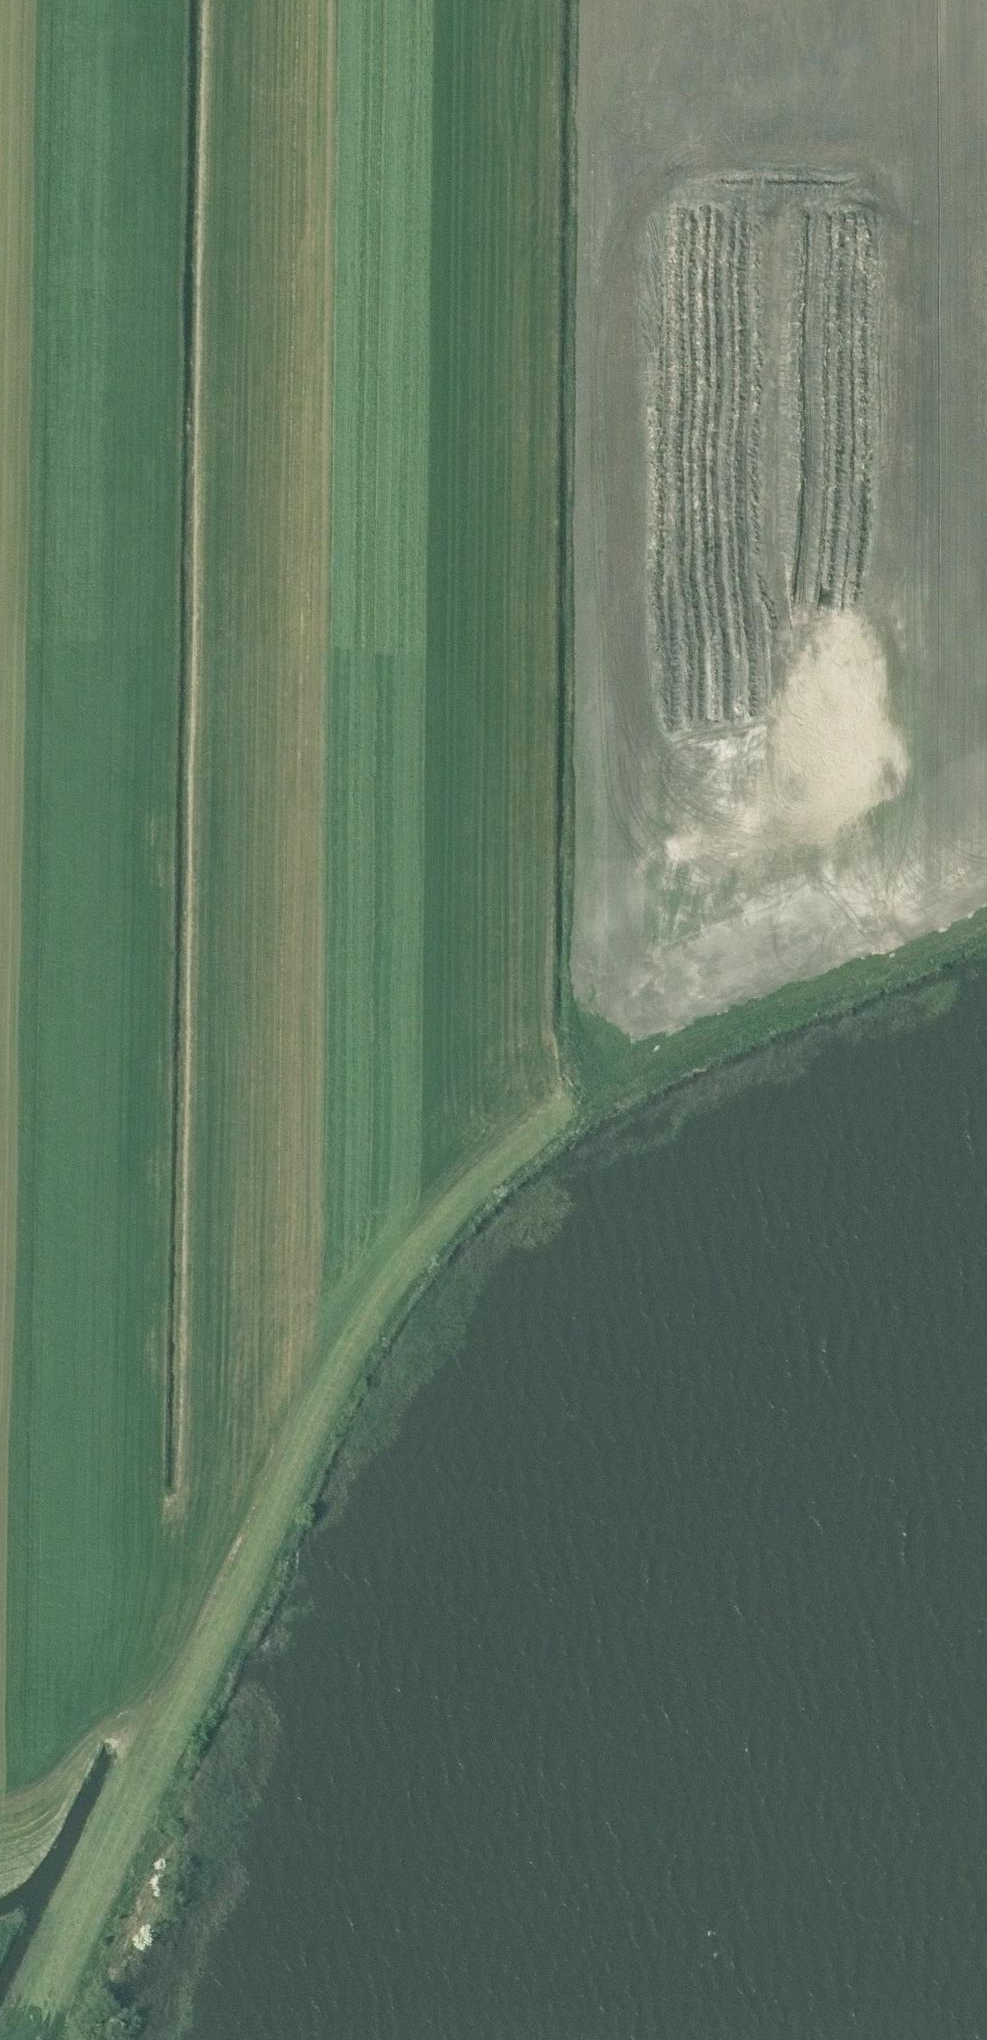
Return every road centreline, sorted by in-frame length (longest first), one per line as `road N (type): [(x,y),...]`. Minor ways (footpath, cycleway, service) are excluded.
road 1 (track): [(986,841),(732,967)]

